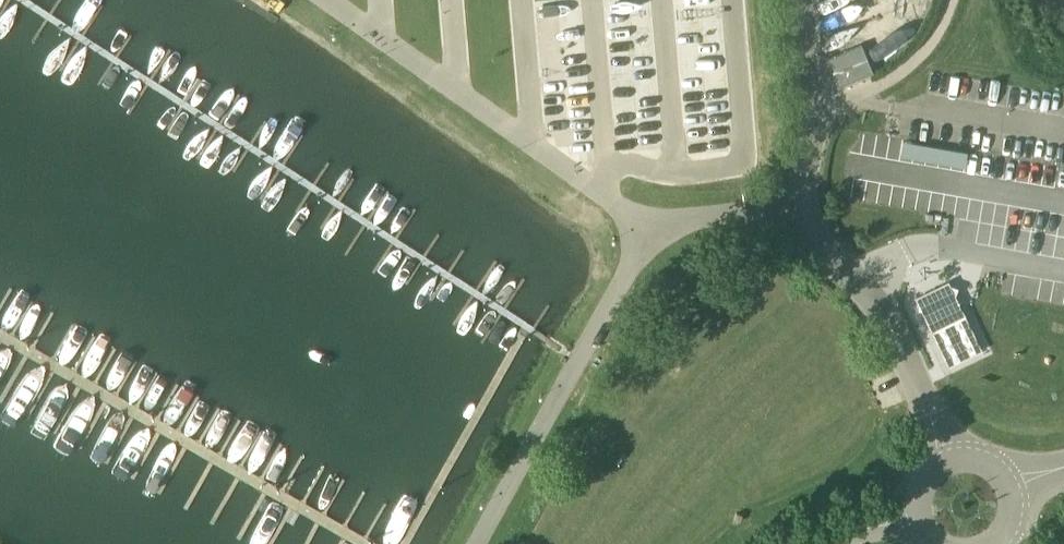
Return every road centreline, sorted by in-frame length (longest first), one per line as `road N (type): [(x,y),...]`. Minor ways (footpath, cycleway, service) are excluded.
road 1 (unclassified): [(943,451),(900,344),(793,208)]

